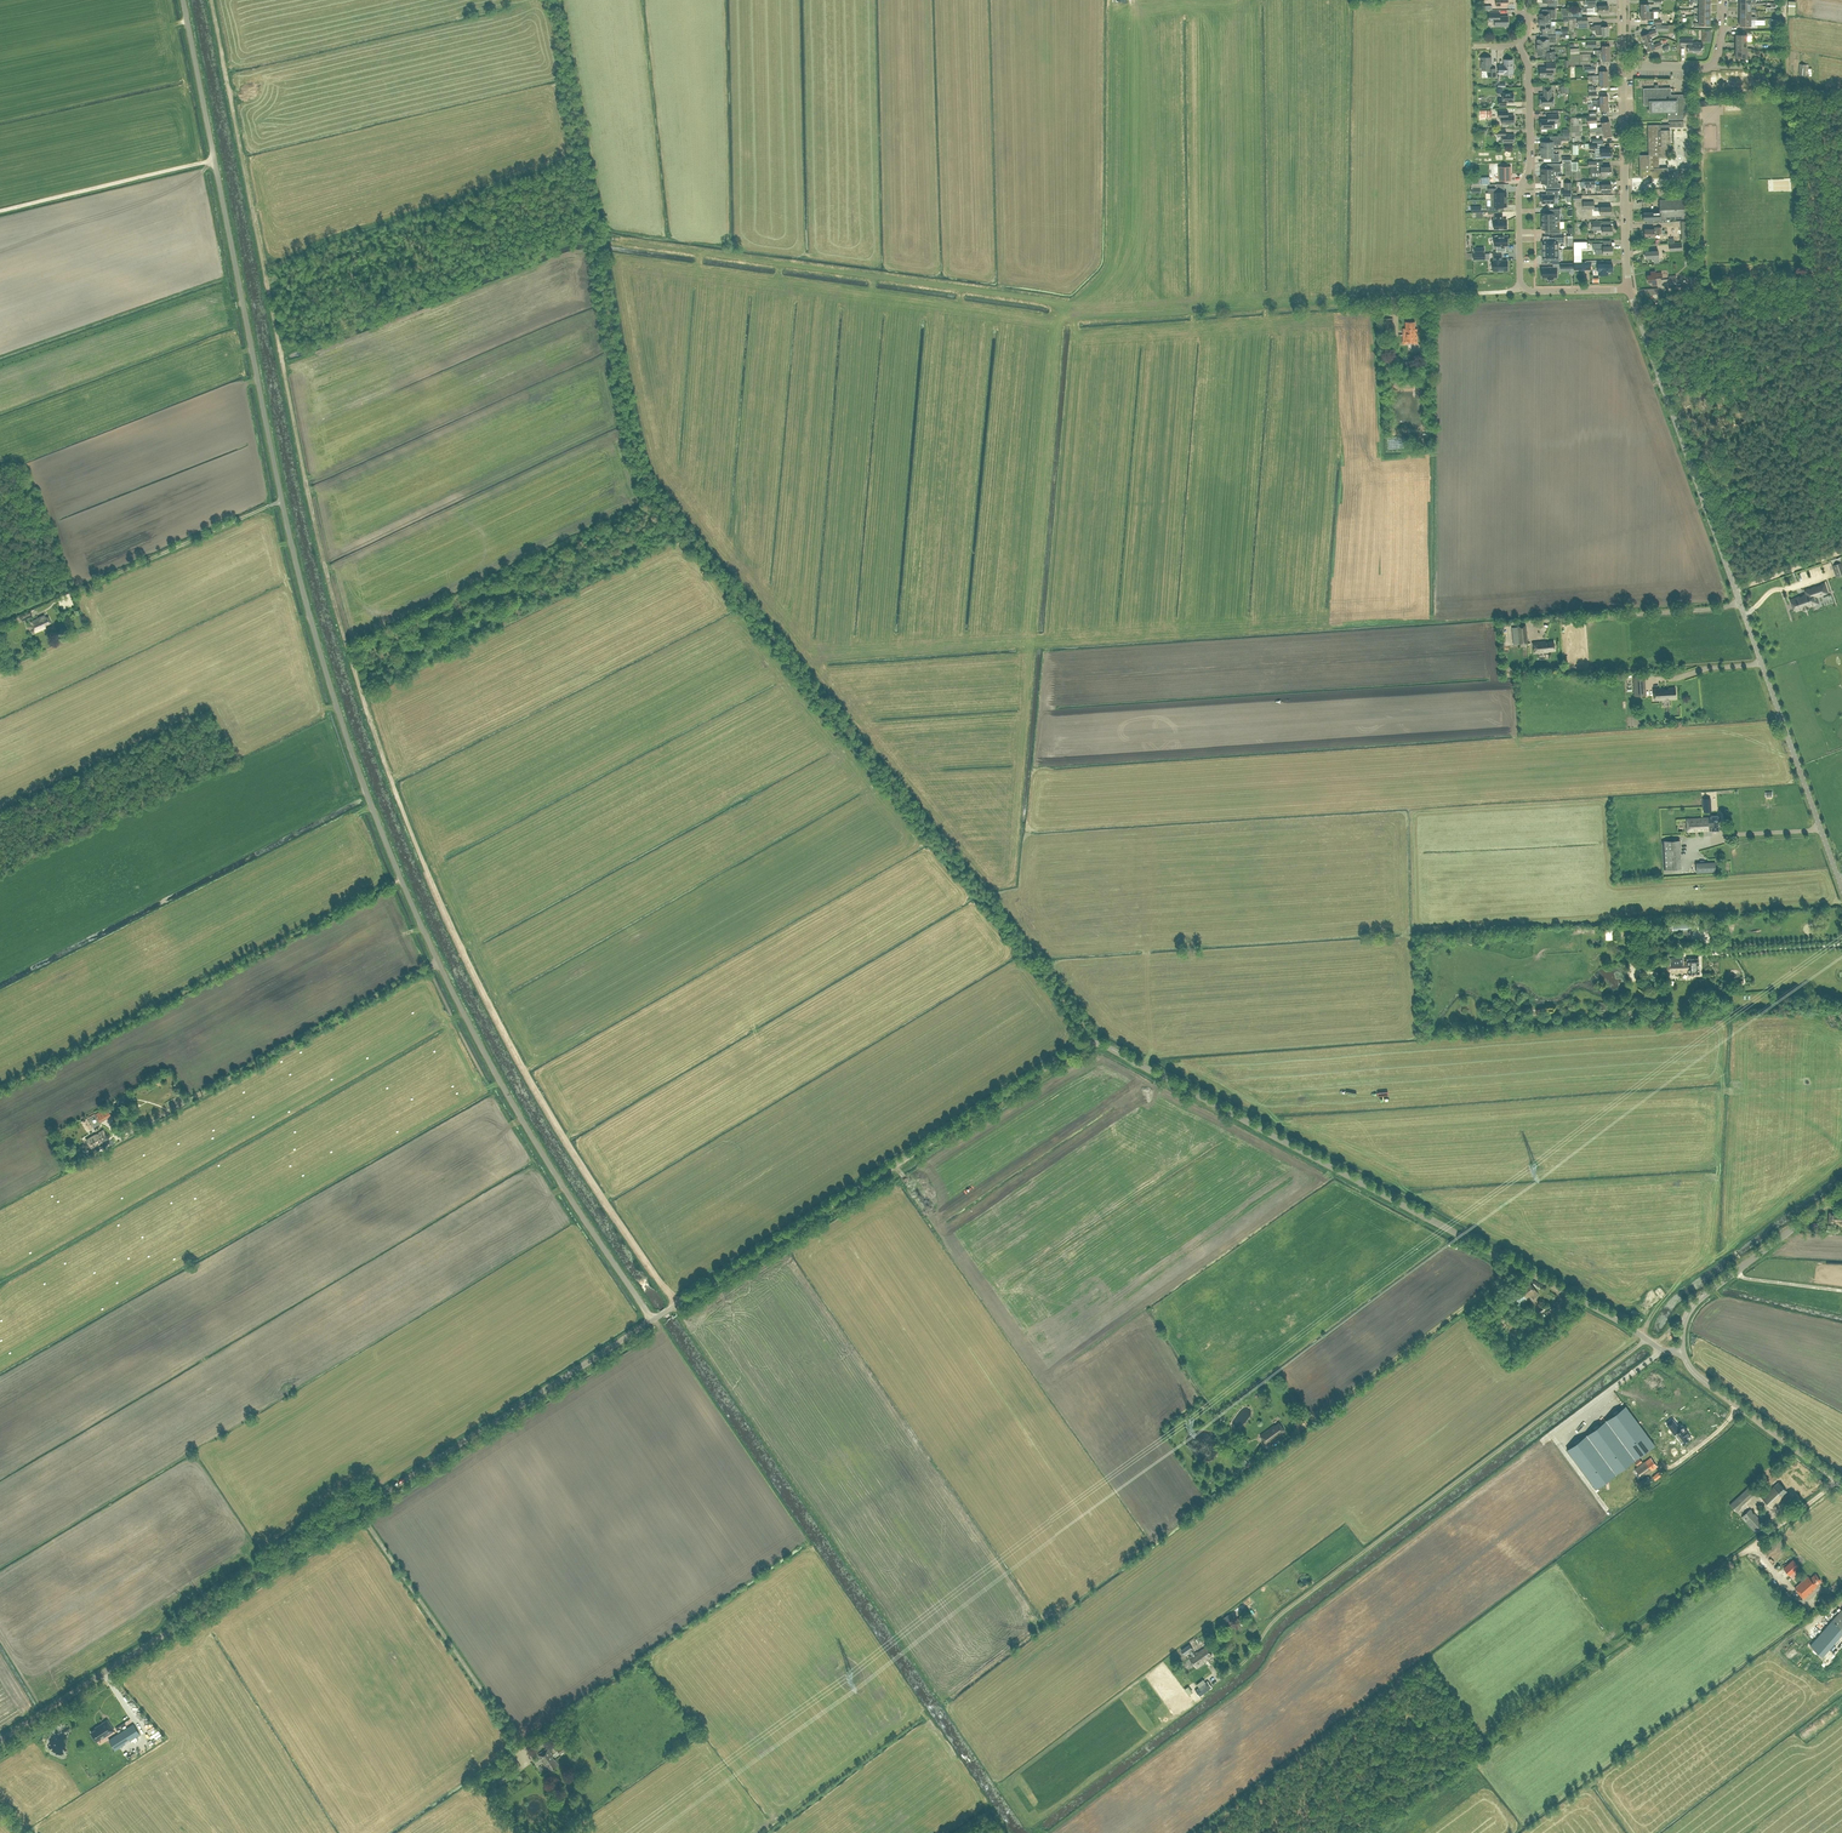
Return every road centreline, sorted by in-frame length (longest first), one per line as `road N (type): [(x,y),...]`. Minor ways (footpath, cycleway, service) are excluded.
road 1 (unclassified): [(652,1320),(498,1078),(426,939),(363,783),(289,536),(183,0)]
road 2 (unclassified): [(652,1320),(1091,1042),(1513,1264)]
road 3 (track): [(611,240),(972,291),(1051,305),(1076,321),(1507,291)]
road 4 (track): [(676,1304),(509,1044),(416,849),(353,675)]
road 5 (tertiary): [(1841,888),(1628,288)]
road 6 (unclassified): [(0,1739),(357,1509)]
road 7 (track): [(280,354),(210,0)]
road 8 (unclassified): [(357,1509),(652,1320)]
road 9 (track): [(353,675),(280,354)]
road 10 (unclassified): [(518,1742),(357,1509)]
road 11 (track): [(1840,1479),(1614,1646)]
road 12 (track): [(1690,109),(1700,111),(1709,286),(1630,293)]
road 13 (residential): [(1520,289),(1519,196),(1530,166),(1529,69),(1516,45)]
road 14 (tertiary): [(1683,1351),(1683,1328),(1697,1300),(1841,1191)]
road 15 (tertiary): [(1628,288),(1623,66)]
road 16 (tertiary): [(1841,1481),(1696,1376),(1683,1351)]
road 17 (unclassified): [(1683,1351),(1660,1349),(1513,1264)]
road 18 (residential): [(1712,65),(1766,68),(1785,81),(1784,0)]
road 19 (track): [(1709,286),(1837,274)]

